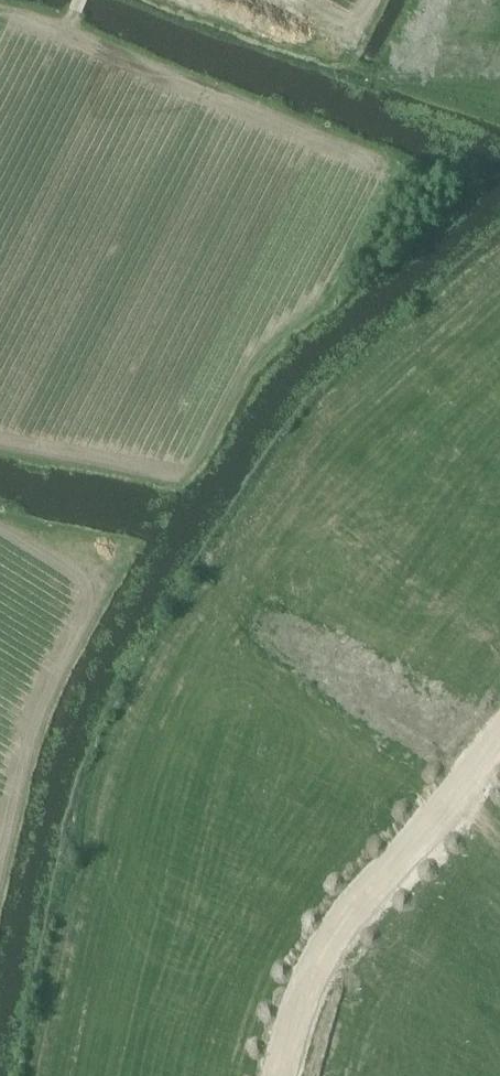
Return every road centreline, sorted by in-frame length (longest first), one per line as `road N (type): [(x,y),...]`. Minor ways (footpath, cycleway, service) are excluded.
road 1 (track): [(280,1075),(327,944),(499,741)]

